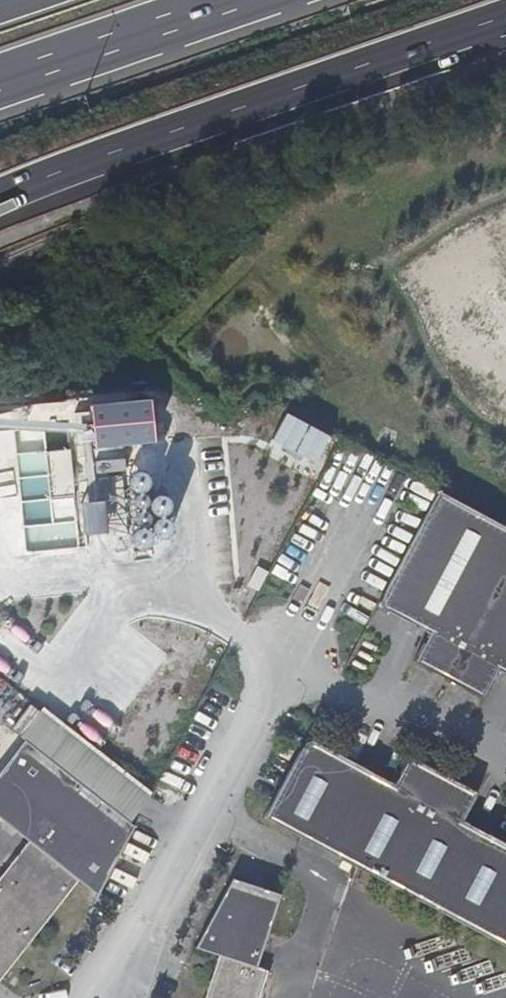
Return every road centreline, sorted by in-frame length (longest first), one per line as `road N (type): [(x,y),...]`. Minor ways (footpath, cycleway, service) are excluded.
road 1 (motorway): [(0,198),(505,17)]
road 2 (motorway): [(0,80),(235,0)]

